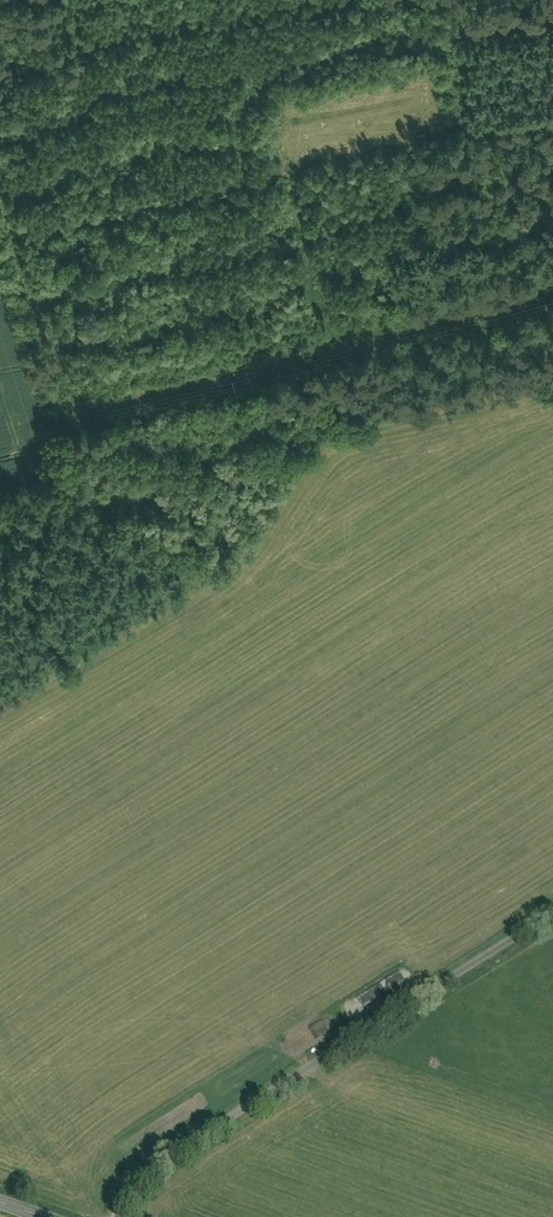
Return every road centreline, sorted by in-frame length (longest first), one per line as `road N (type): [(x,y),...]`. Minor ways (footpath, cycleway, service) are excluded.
road 1 (residential): [(118,1216),(148,1173),(552,905)]

